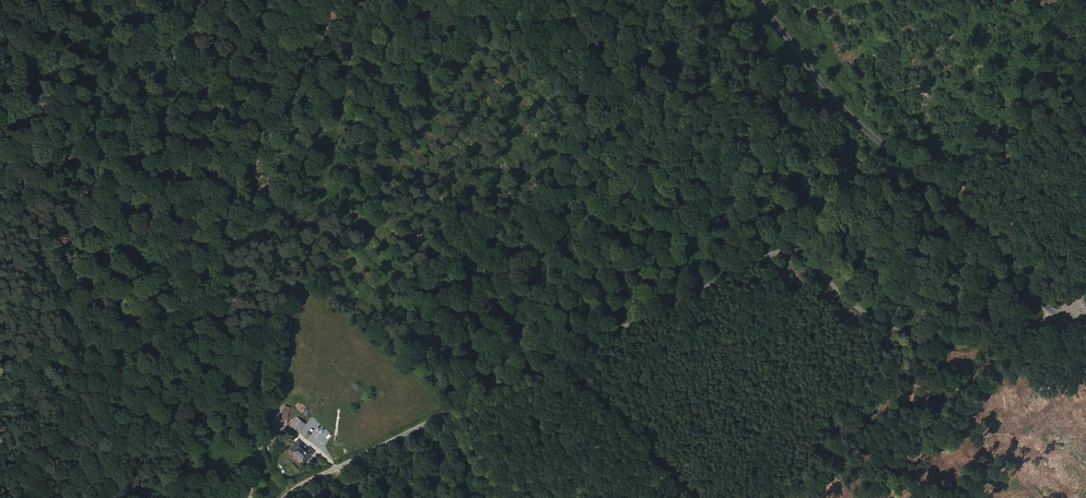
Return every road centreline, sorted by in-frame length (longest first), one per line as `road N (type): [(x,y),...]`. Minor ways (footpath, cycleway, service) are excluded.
road 1 (track): [(1085,282),(1075,322),(930,346),(886,329),(817,263),(789,249),(752,261),(285,497)]
road 2 (track): [(252,497),(372,0)]
road 3 (unclassified): [(1085,322),(1048,308),(986,231),(821,89),(755,0)]

